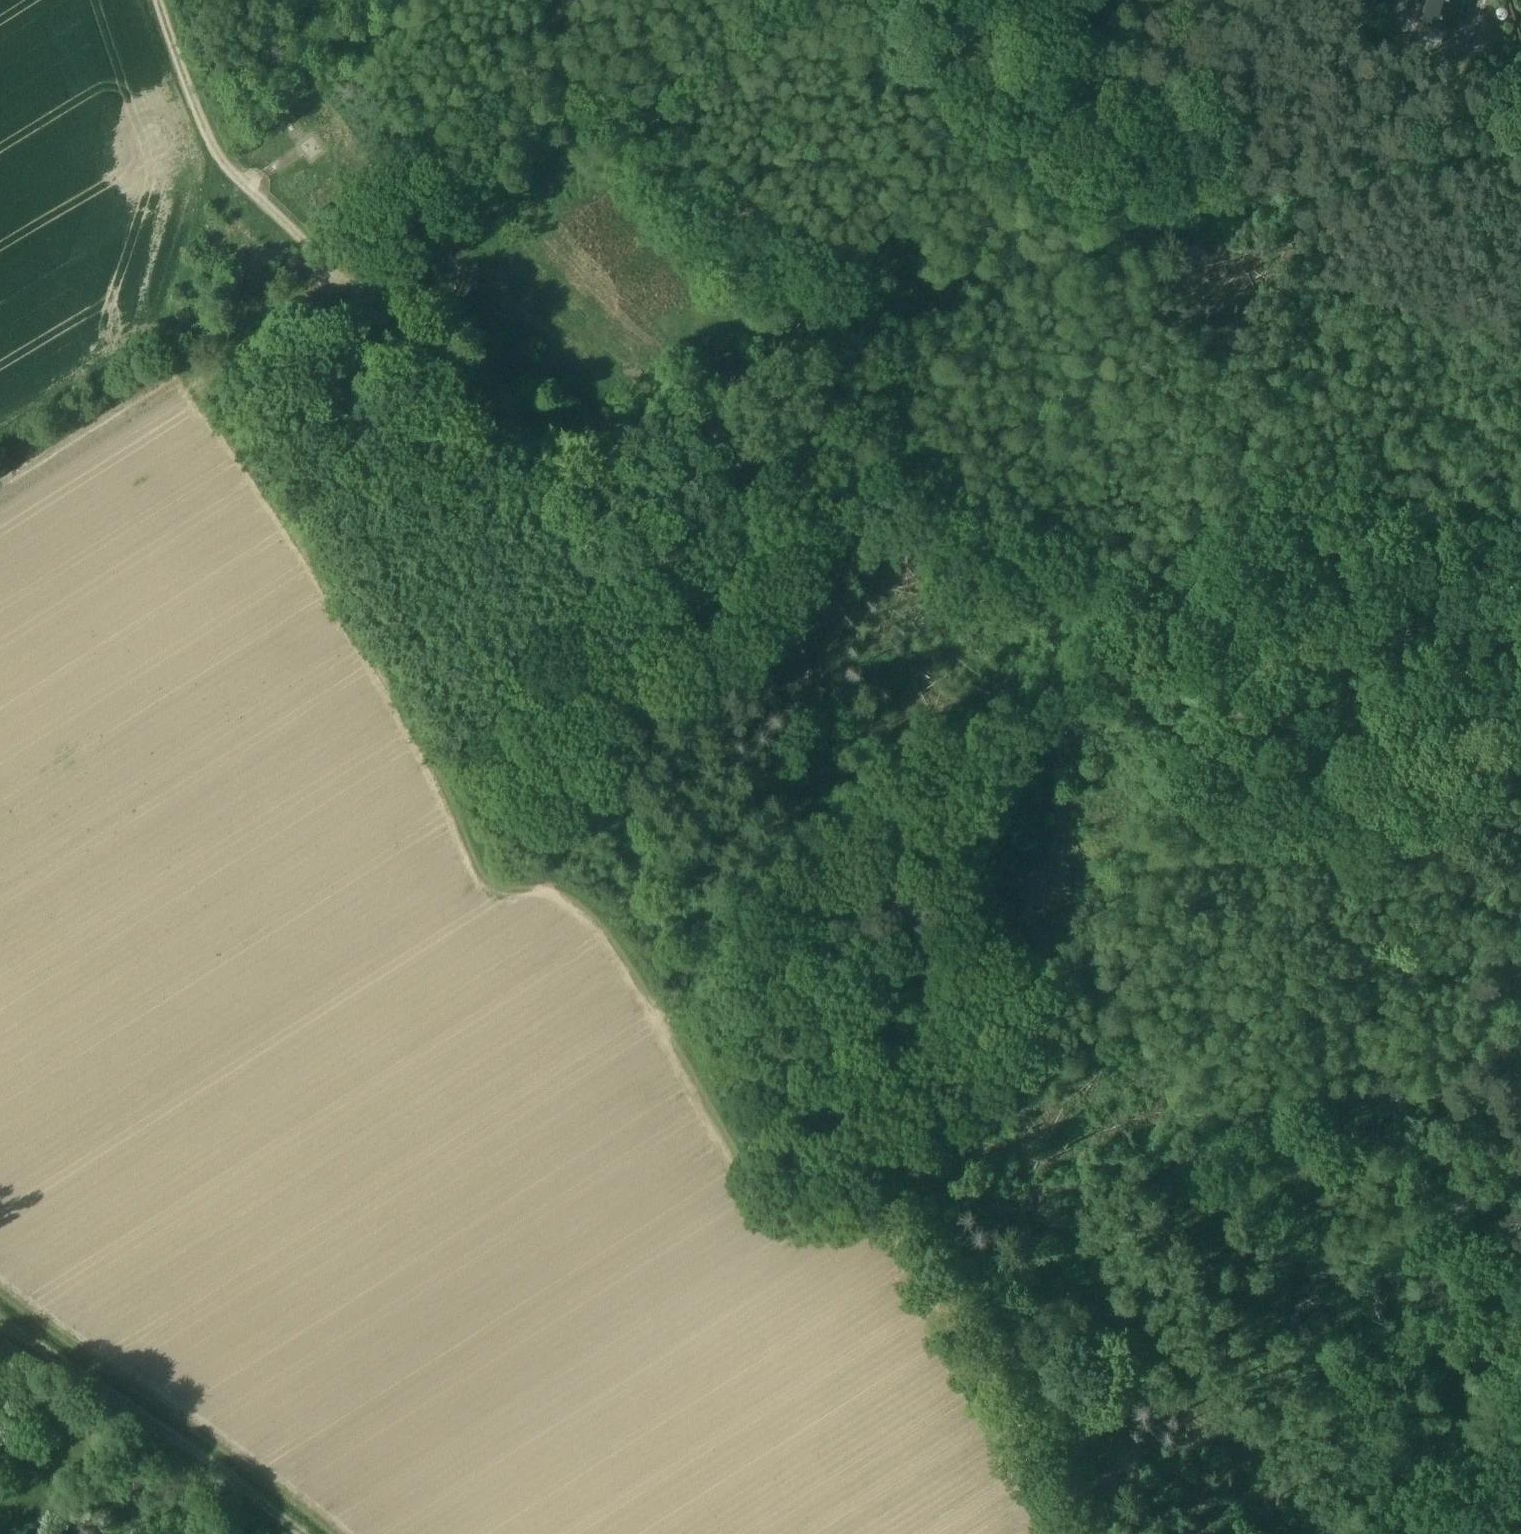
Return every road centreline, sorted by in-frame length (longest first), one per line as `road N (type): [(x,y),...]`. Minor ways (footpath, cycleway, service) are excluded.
road 1 (track): [(303,1533),(0,1316)]
road 2 (track): [(161,0),(210,139),(235,173),(348,276)]

